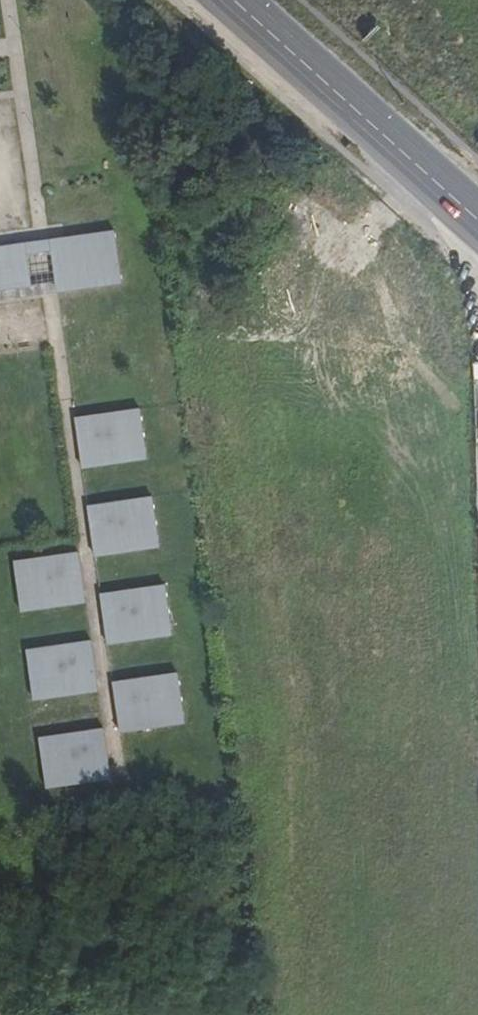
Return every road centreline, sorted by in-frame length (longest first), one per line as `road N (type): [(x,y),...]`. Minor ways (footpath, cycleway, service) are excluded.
road 1 (primary): [(235,0),(477,219)]

